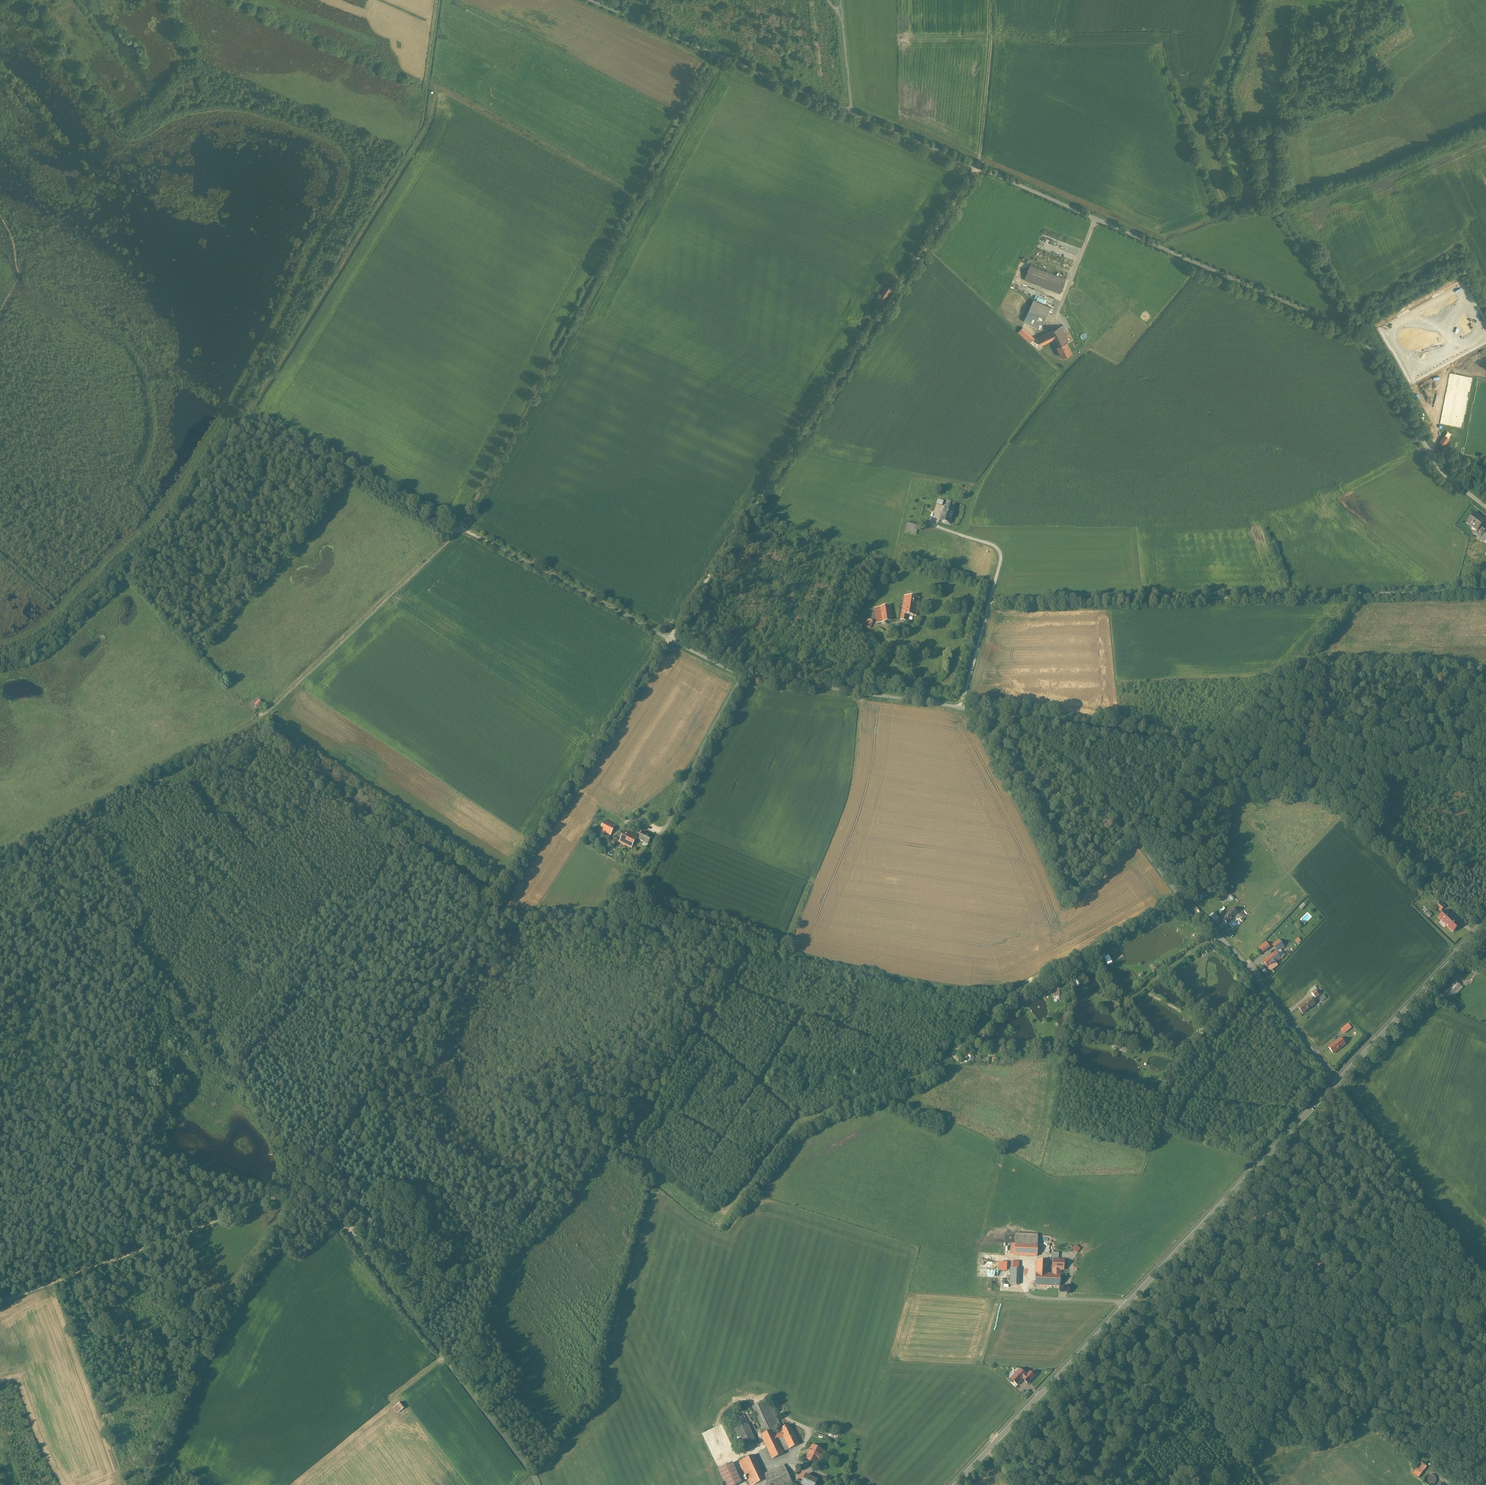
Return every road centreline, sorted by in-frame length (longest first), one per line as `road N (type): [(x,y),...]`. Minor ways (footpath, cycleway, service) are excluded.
road 1 (track): [(0,848),(259,720),(461,528),(716,54)]
road 2 (unclassified): [(592,0),(1357,331),(1440,469),(1485,507)]
road 3 (unclassified): [(669,639),(744,676),(960,708),(1018,727),(1090,782),(1336,1084)]
road 4 (track): [(311,1184),(669,639)]
road 5 (track): [(669,639),(978,167)]
road 6 (unclassified): [(956,1484),(1336,1084)]
road 7 (track): [(1485,693),(1295,762),(1003,719)]
road 8 (track): [(989,605),(1485,591)]
road 9 (unclassified): [(311,1184),(536,1484)]
road 10 (track): [(1357,331),(1323,263),(1271,201),(1233,110),(1230,79),(1259,0)]
road 11 (track): [(1132,1298),(1485,1304)]
road 12 (track): [(311,1184),(232,1299),(142,1484)]
road 13 (track): [(0,1304),(311,1184)]
road 14 (unclassified): [(1336,1084),(1485,1272)]
road 15 (track): [(461,528),(669,639)]
road 16 (unclassified): [(1336,1084),(1485,923)]
road 17 (track): [(989,605),(999,551),(934,527)]

